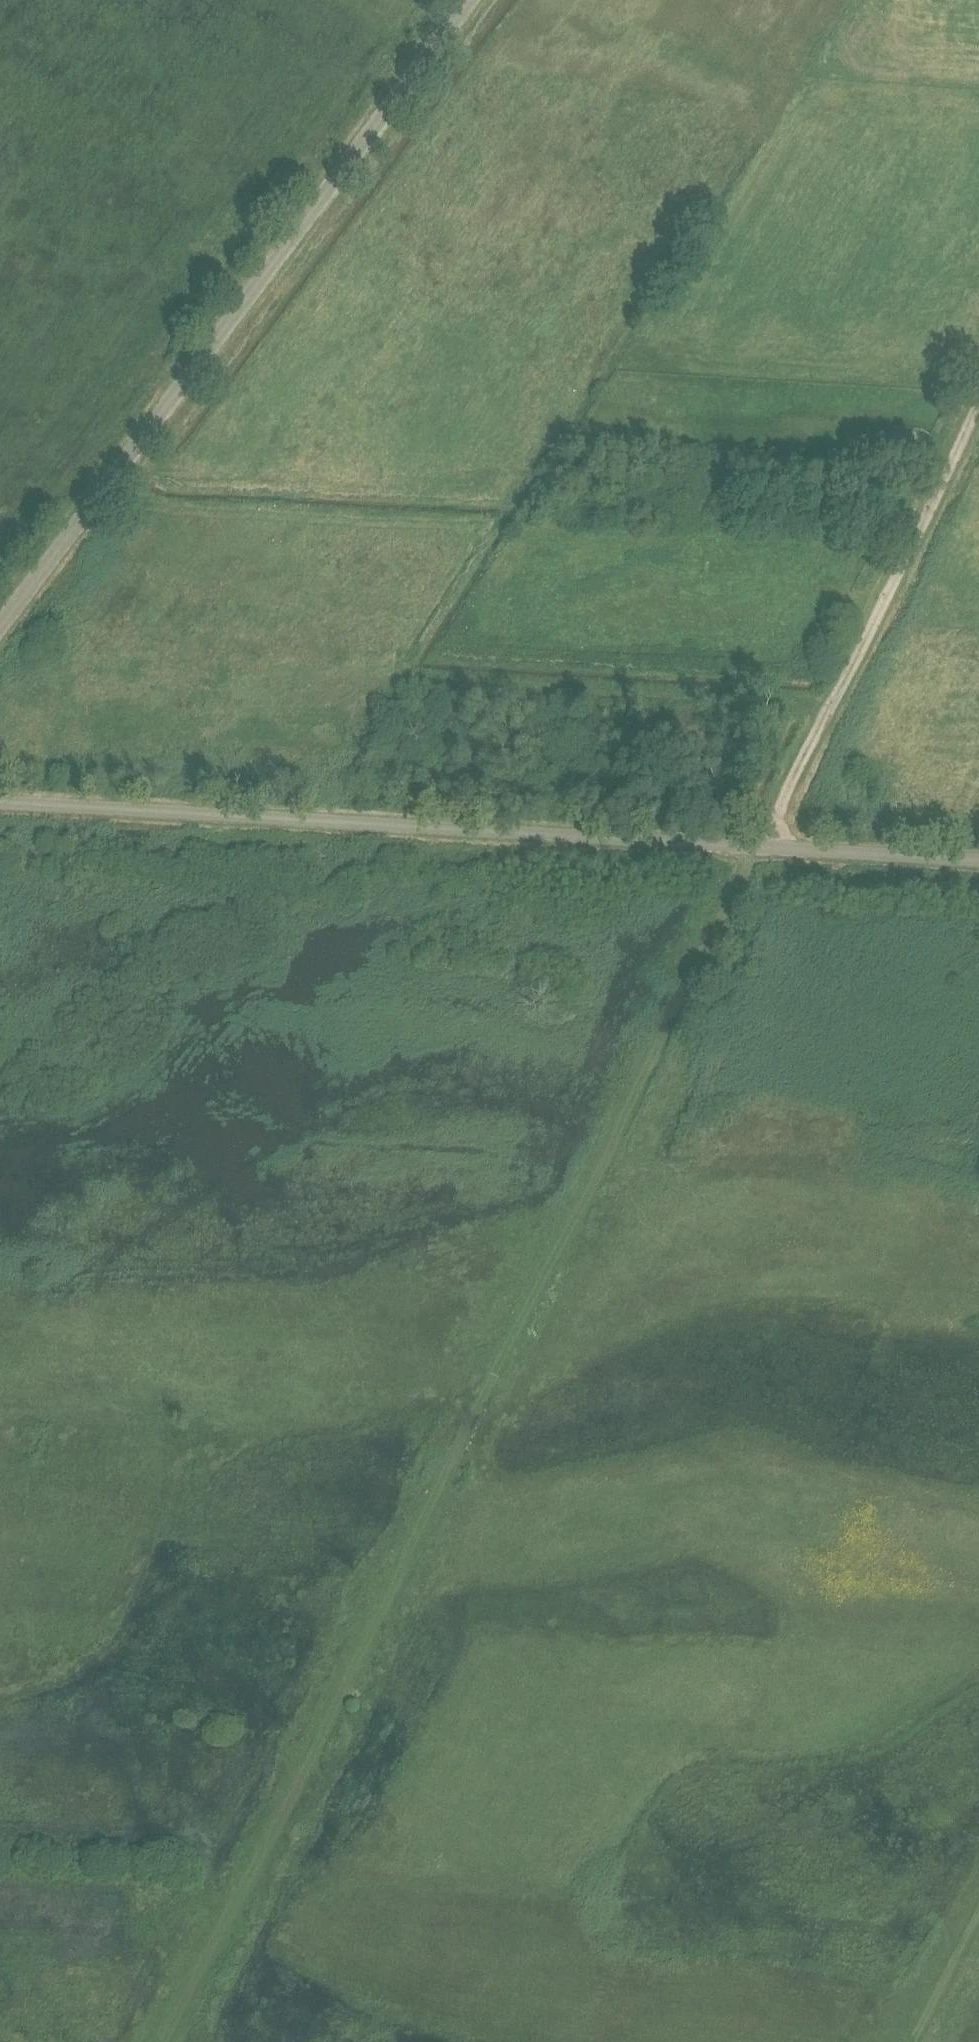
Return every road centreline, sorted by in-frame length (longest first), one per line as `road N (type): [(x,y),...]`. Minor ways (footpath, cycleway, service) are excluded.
road 1 (track): [(978,402),(172,2041)]
road 2 (unclassified): [(978,860),(0,802)]
road 3 (unclassified): [(0,630),(467,0)]

